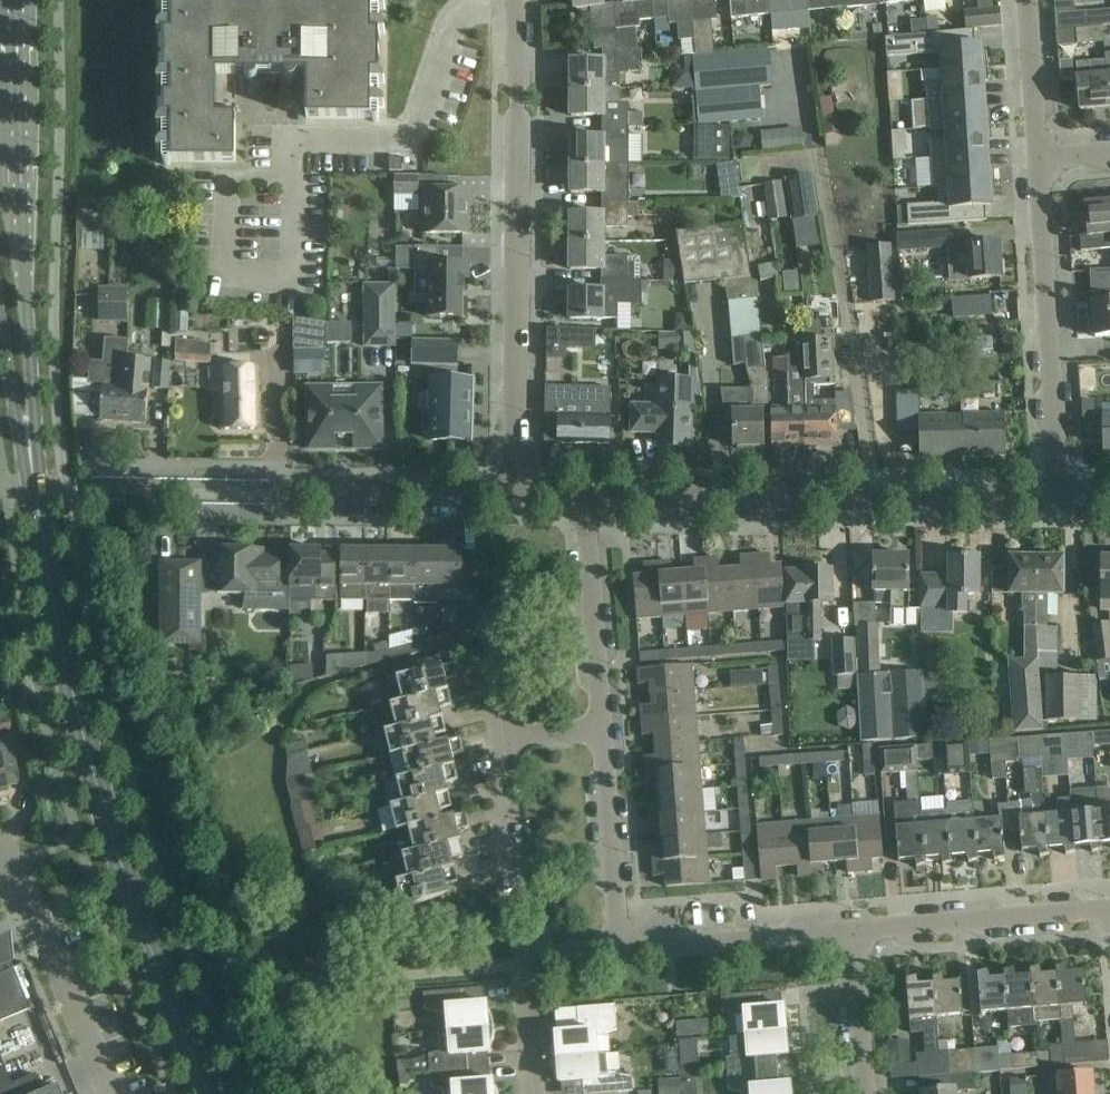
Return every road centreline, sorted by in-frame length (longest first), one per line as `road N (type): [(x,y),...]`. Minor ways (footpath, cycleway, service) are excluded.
road 1 (secondary): [(211,1093),(155,960),(88,753),(28,434)]
road 2 (residential): [(516,498),(514,0)]
road 3 (residential): [(1060,499),(586,499)]
road 4 (secondary): [(28,434),(15,0)]
road 5 (residential): [(1060,499),(1037,162)]
road 6 (residential): [(111,1093),(12,856),(0,845)]
road 7 (residential): [(855,932),(1109,908)]
road 8 (residential): [(516,498),(265,493)]
road 9 (residential): [(621,952),(855,932)]
road 10 (residential): [(604,727),(586,499)]
road 11 (residential): [(621,952),(604,727)]
road 12 (residential): [(534,1093),(529,969),(551,955),(621,952)]
road 13 (residential): [(515,898),(500,734)]
road 14 (residential): [(1037,162),(1025,0)]
road 15 (residential): [(868,1093),(855,932)]
road 16 (secondary): [(0,298),(28,434)]

